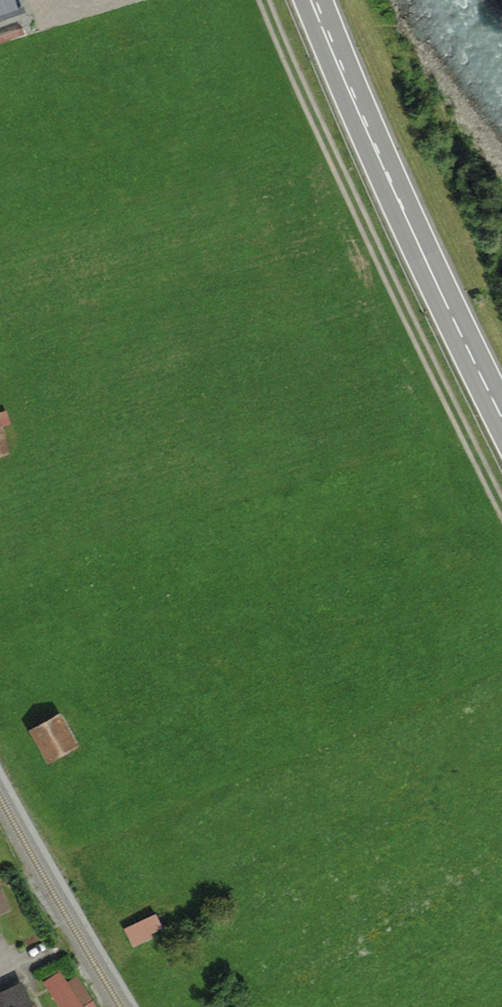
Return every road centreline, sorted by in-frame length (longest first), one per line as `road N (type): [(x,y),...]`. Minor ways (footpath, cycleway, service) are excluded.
road 1 (track): [(265,0),(501,503)]
road 2 (primary): [(501,409),(316,0)]

